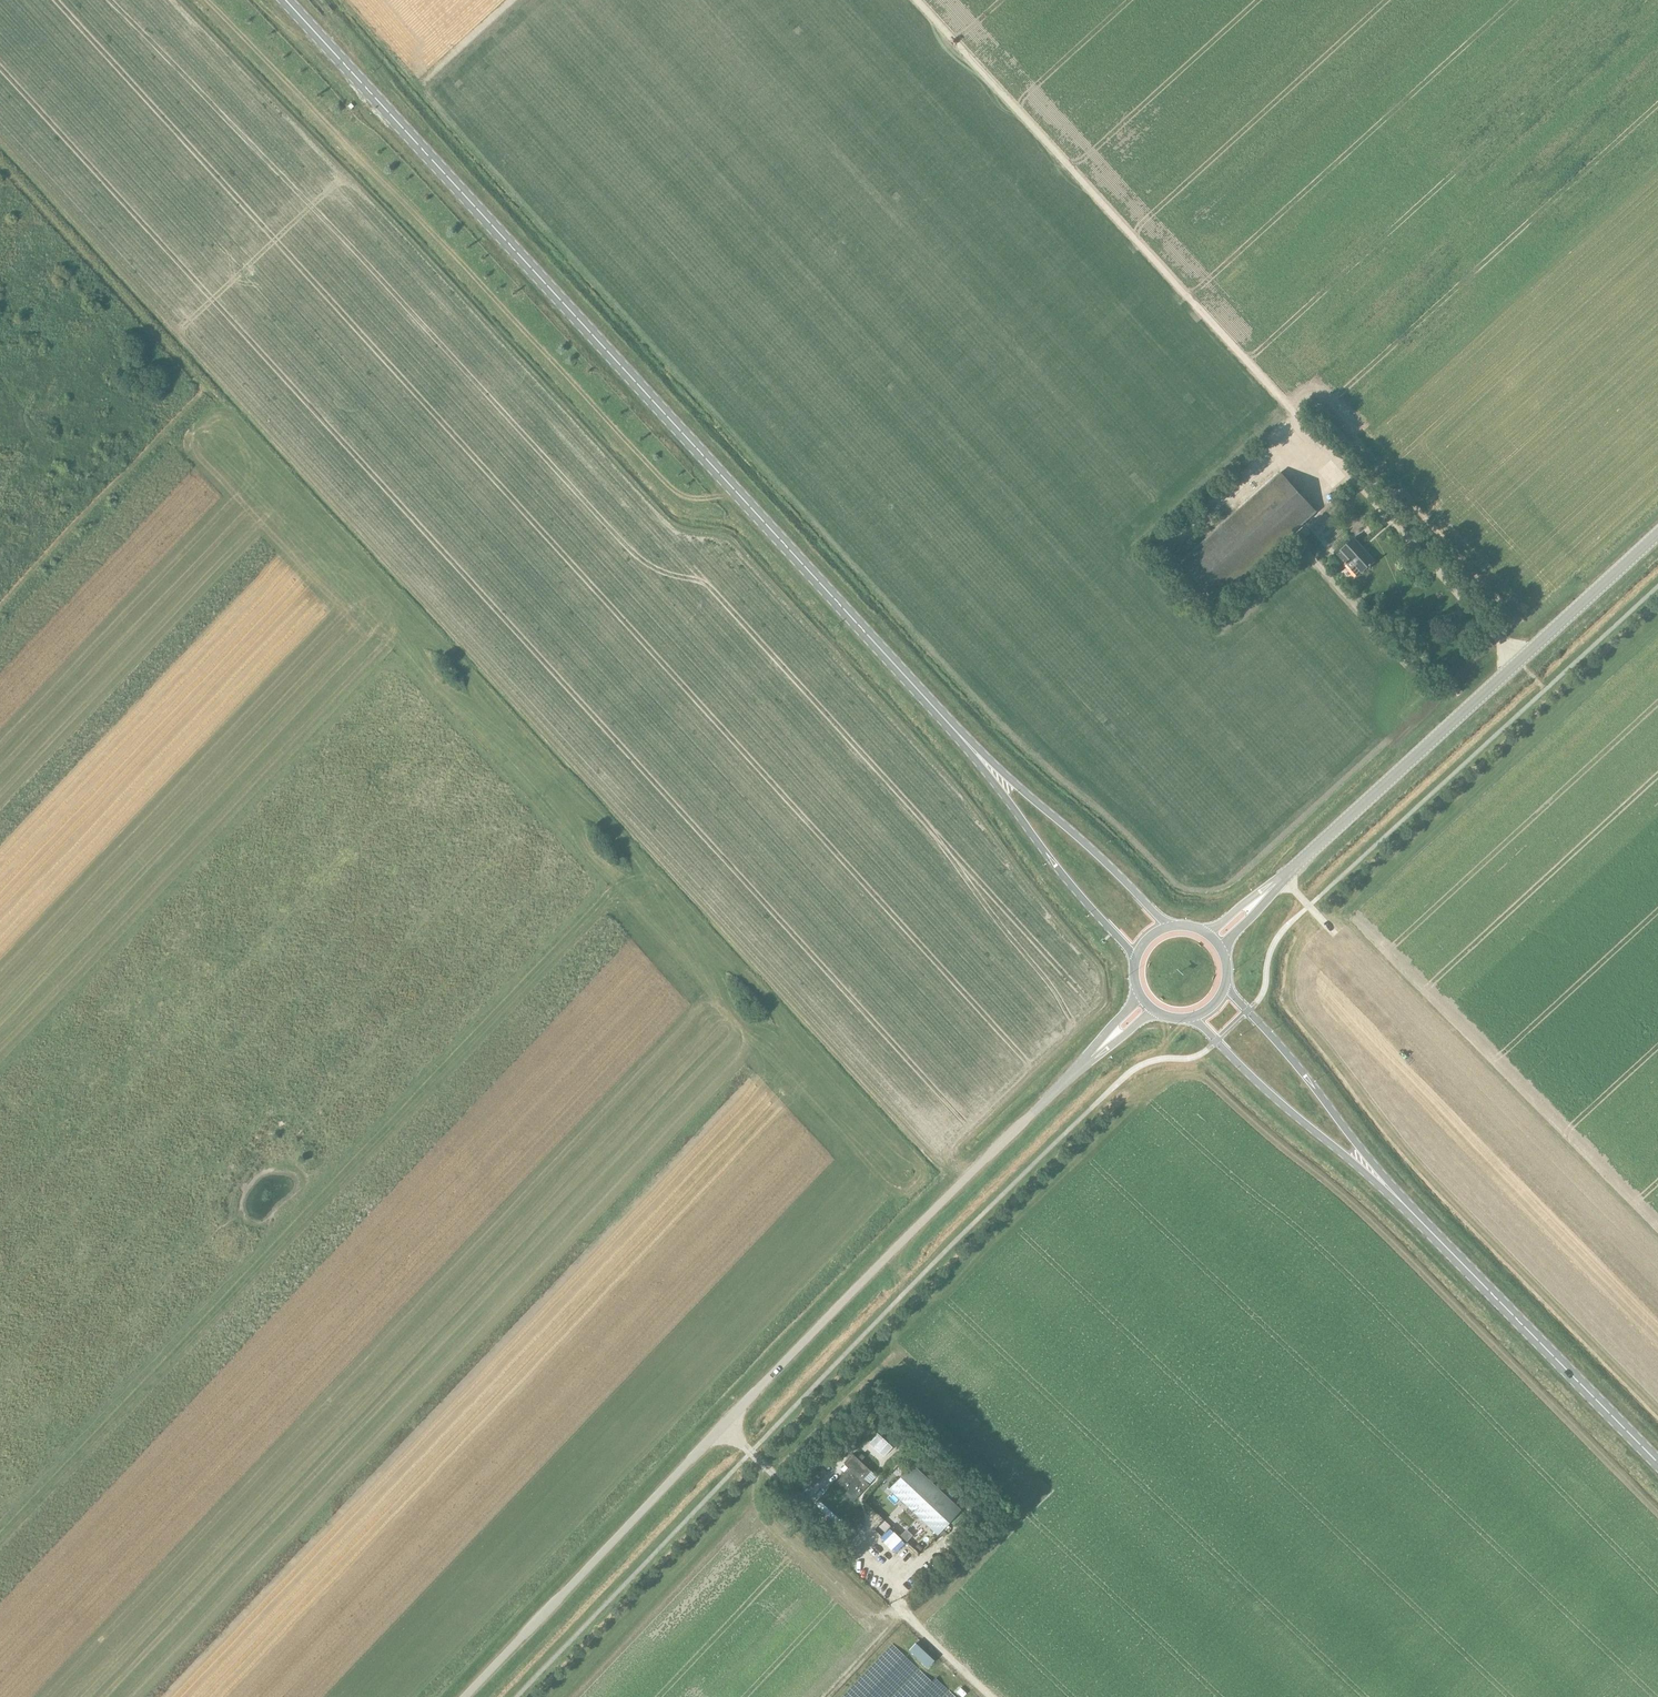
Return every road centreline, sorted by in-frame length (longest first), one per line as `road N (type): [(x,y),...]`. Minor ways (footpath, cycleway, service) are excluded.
road 1 (secondary): [(285,0),(988,765)]
road 2 (tertiary): [(468,1696),(926,1217),(1106,1044)]
road 3 (track): [(0,612),(204,393),(0,166)]
road 4 (tertiary): [(1255,903),(1657,533)]
road 5 (secondary): [(1370,1171),(1657,1464)]
road 6 (secondary): [(988,765),(1042,847),(1134,957)]
road 7 (secondary): [(1169,924),(988,765)]
road 8 (secondary): [(1370,1171),(1293,1061),(1226,988)]
road 9 (secondary): [(1195,1018),(1269,1092),(1370,1171)]
road 10 (track): [(896,1601),(990,1696)]

